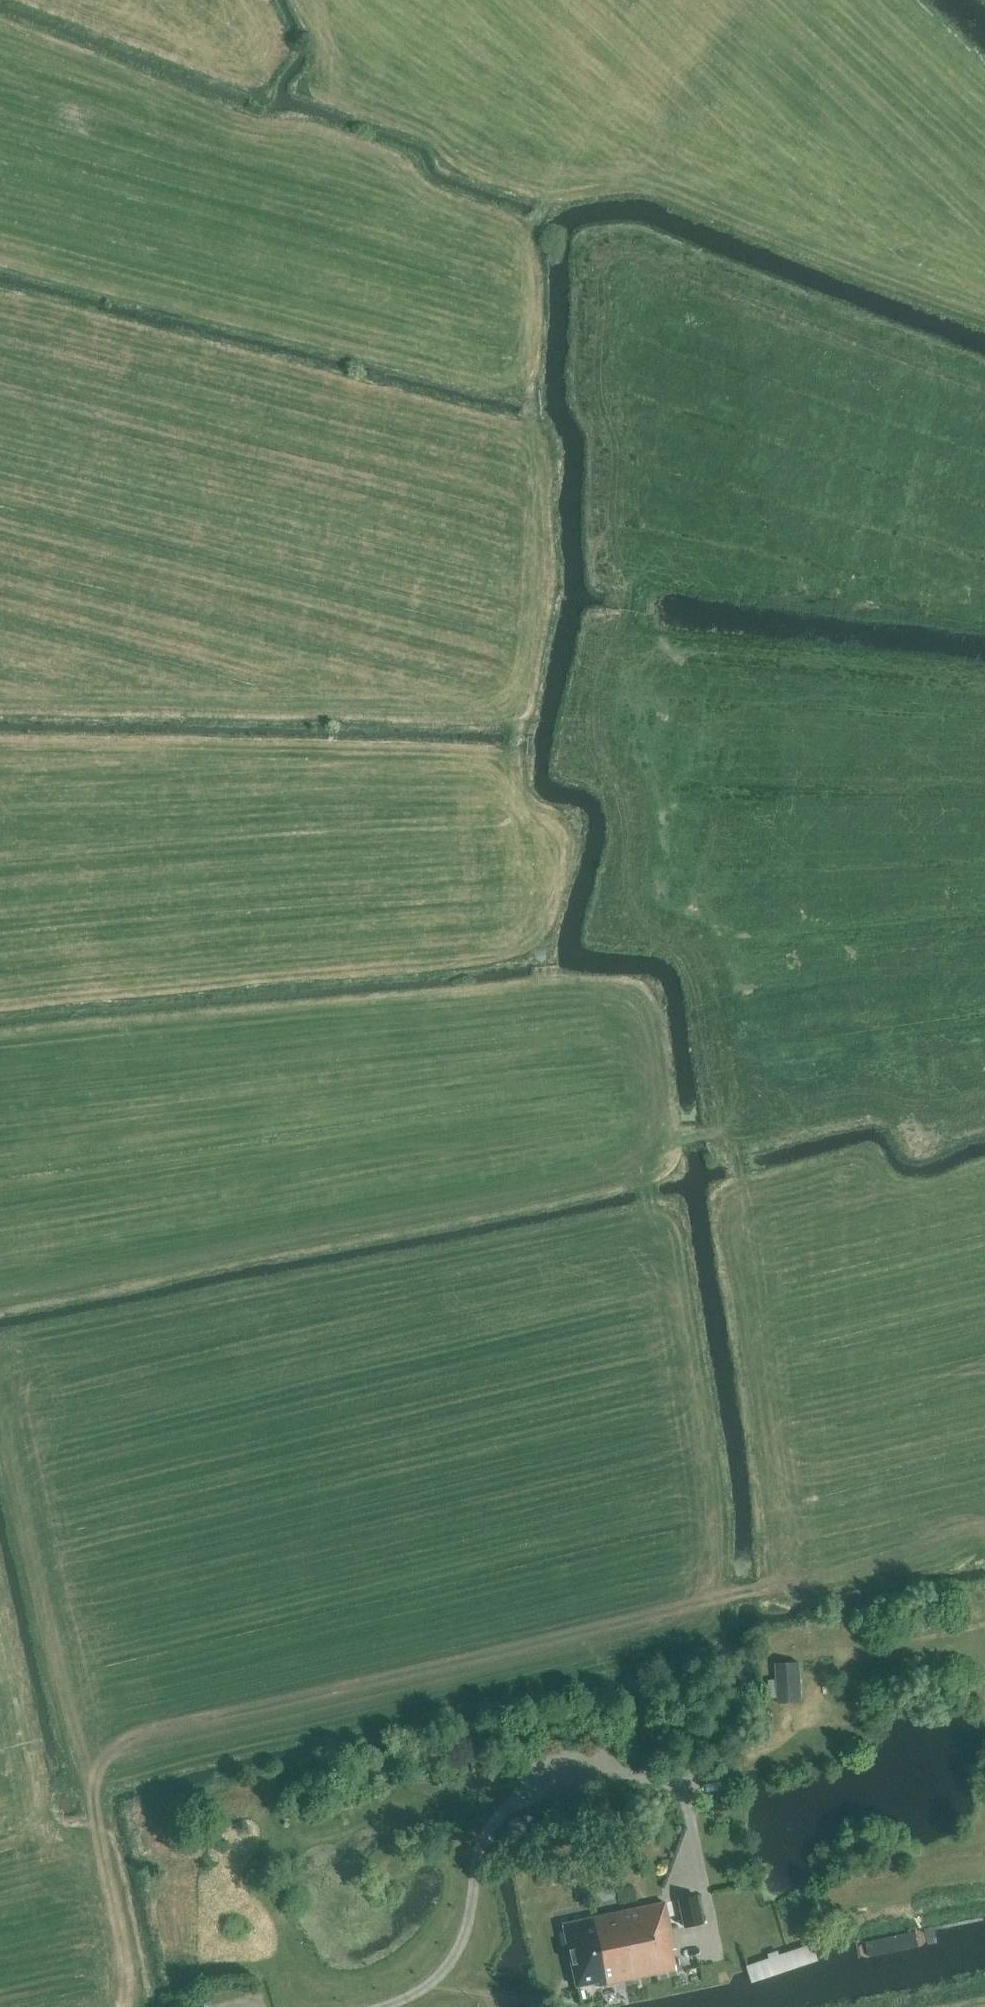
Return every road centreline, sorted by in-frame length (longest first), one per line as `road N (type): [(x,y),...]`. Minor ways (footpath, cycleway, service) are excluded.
road 1 (unclassified): [(379,2006),(445,1970),(467,1923),(482,1840),(498,1819),(532,1798),(614,1777),(655,1776)]

